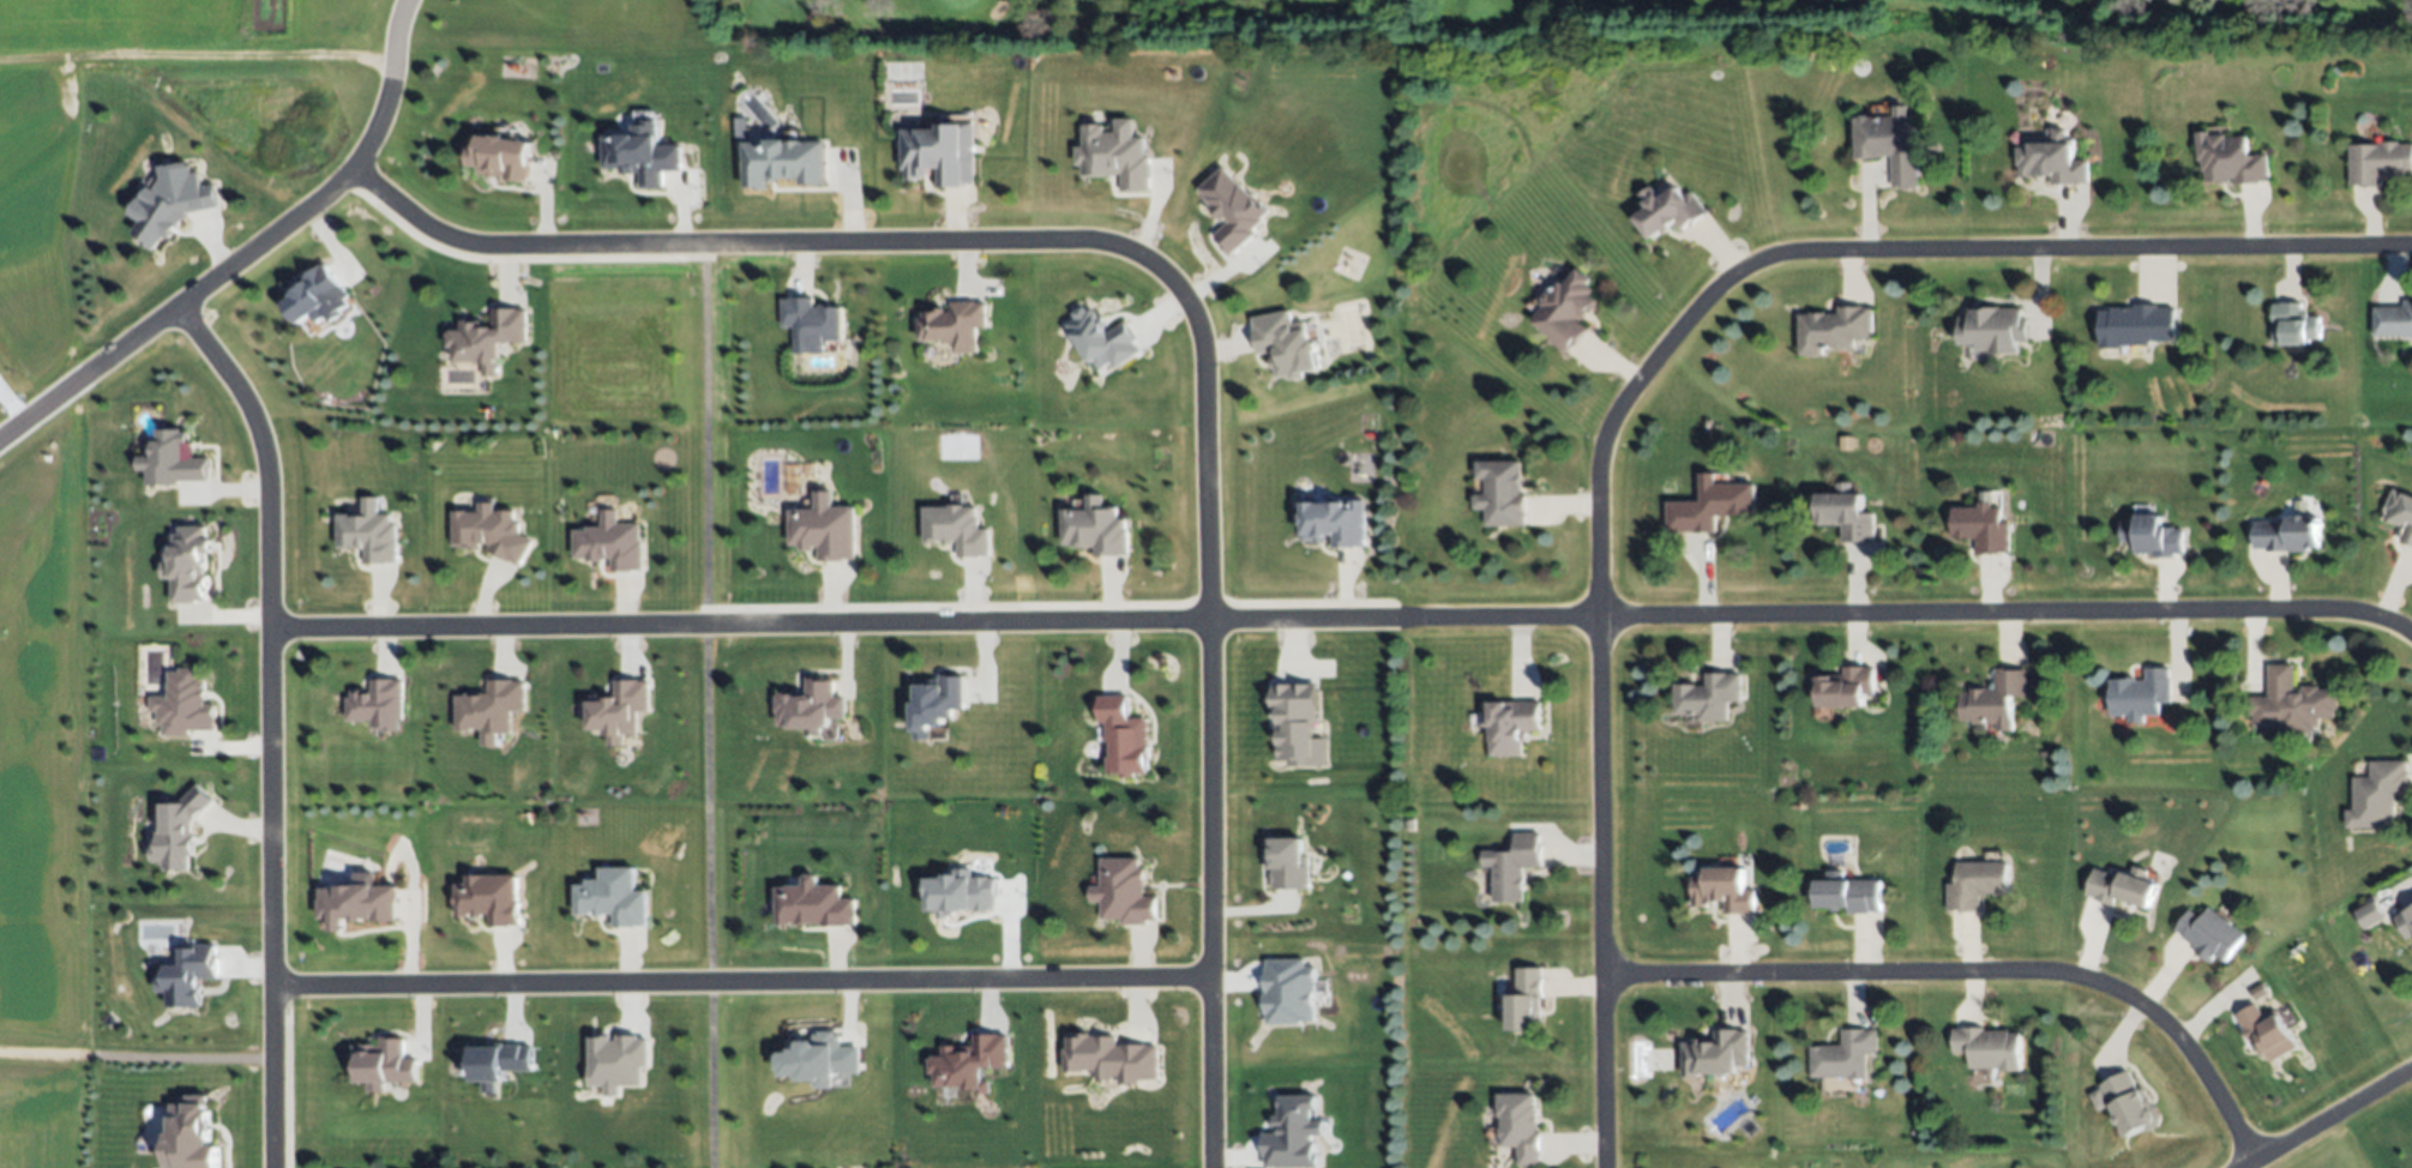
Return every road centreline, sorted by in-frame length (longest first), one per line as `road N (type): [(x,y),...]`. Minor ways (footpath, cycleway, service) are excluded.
road 1 (residential): [(2411,641),(2377,622),(2308,613),(267,631)]
road 2 (residential): [(1204,620),(1199,354),(1187,311),(1132,258),(1096,243),(516,253),(439,239),(350,169)]
road 3 (residential): [(1605,1167),(1600,435),(1624,395),(1725,279),(1790,251)]
road 4 (residential): [(1204,982),(270,988)]
road 5 (residential): [(270,1167),(267,486),(264,452),(243,404),(181,312)]
road 6 (residential): [(2249,1163),(2164,1025),(2075,980),(2029,973),(1605,977)]
road 7 (residential): [(412,0),(379,115),(350,169),(181,312),(0,438)]
road 8 (residential): [(1790,251),(2411,245)]
road 9 (residential): [(1207,1167),(1204,620)]
road 10 (residential): [(2411,1066),(2240,1167)]

